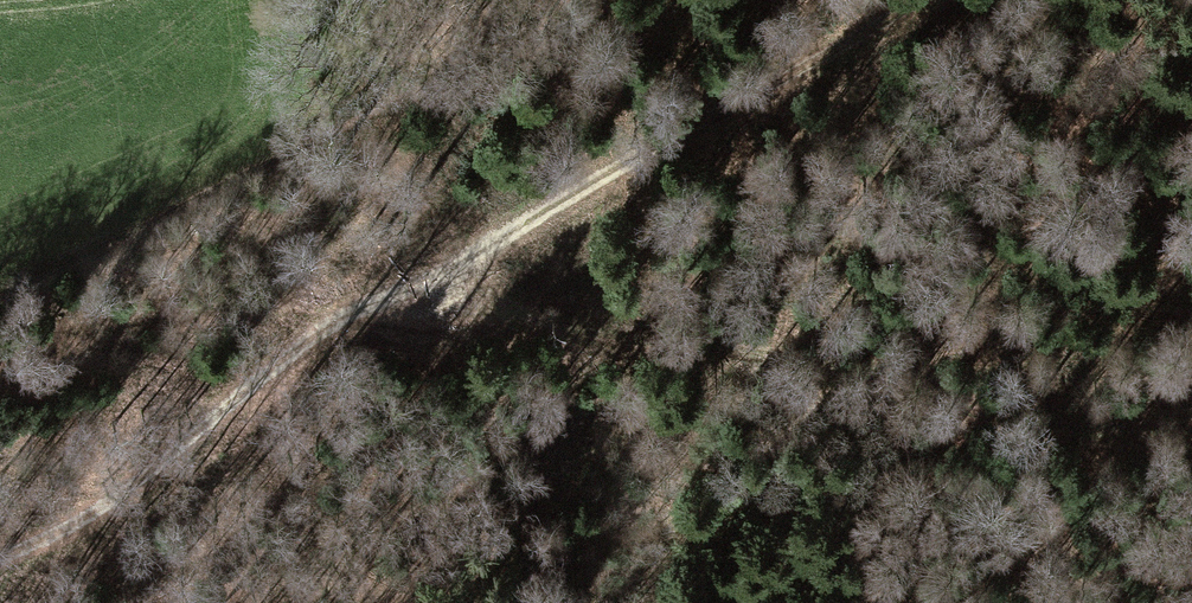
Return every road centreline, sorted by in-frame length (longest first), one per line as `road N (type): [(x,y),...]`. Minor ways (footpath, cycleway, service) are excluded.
road 1 (track): [(922,0),(737,96),(444,271),(345,316),(285,352),(98,508),(0,554)]
road 2 (track): [(1191,439),(1091,431),(755,351),(496,310),(444,271)]

